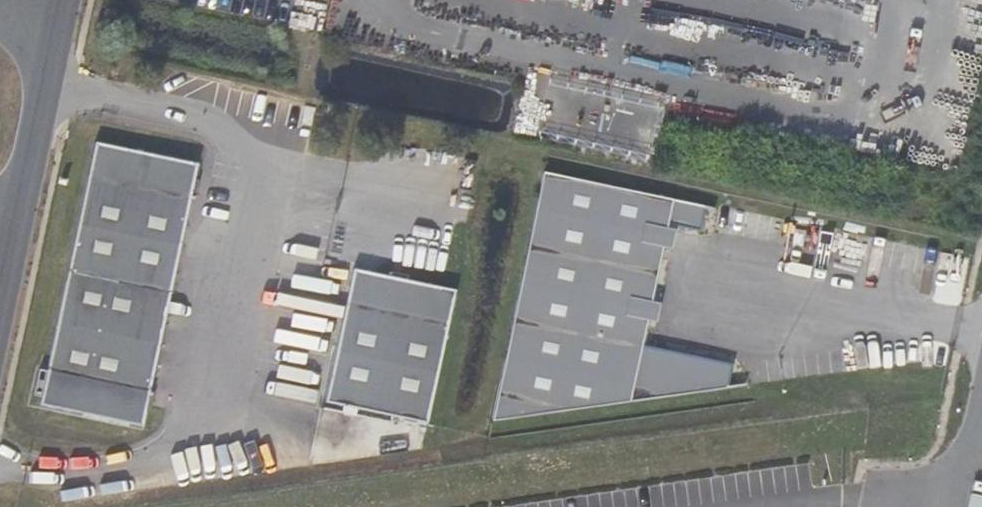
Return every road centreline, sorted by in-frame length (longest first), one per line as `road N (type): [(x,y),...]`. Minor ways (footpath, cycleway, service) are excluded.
road 1 (residential): [(0,300),(67,0)]

